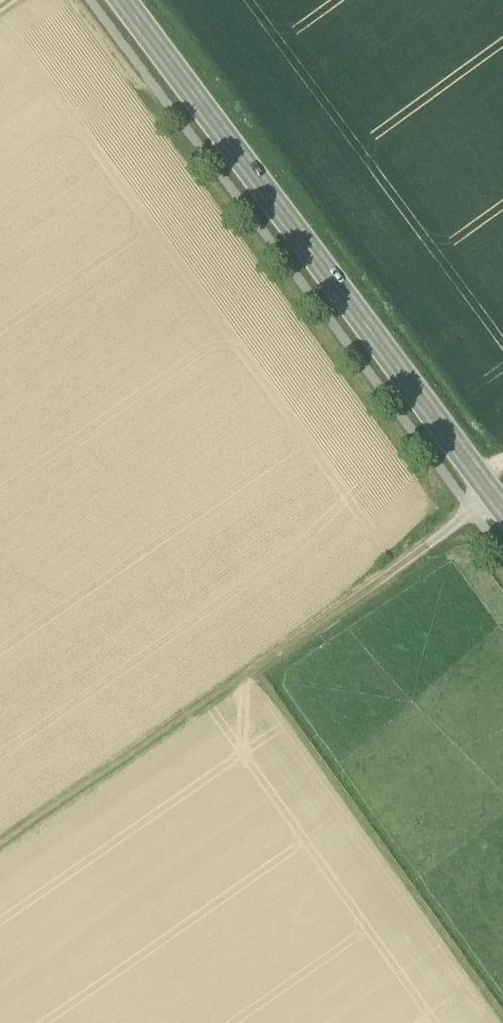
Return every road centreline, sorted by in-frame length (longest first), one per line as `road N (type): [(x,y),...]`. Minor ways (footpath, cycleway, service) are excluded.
road 1 (secondary): [(502,511),(125,0)]
road 2 (track): [(0,847),(497,503)]

